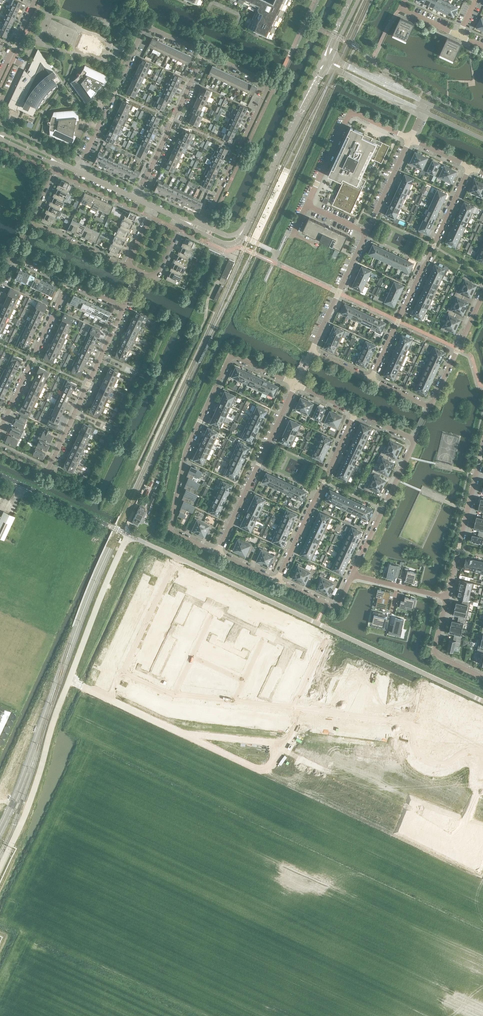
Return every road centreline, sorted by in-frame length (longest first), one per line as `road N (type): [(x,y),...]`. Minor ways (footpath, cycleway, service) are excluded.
road 1 (tertiary): [(10,847),(128,535)]
road 2 (residential): [(219,554),(170,529),(186,450),(233,356),(296,384)]
road 3 (residential): [(471,168),(371,381)]
road 4 (residential): [(204,226),(268,84),(203,52)]
road 5 (residential): [(356,412),(415,439),(353,575)]
road 6 (residential): [(219,554),(296,384)]
road 7 (residential): [(356,412),(277,581)]
road 8 (residential): [(371,381),(429,406),(482,297)]
road 9 (residential): [(48,470),(124,307)]
road 10 (residential): [(127,267),(30,220),(58,161)]
road 11 (tertiary): [(482,701),(329,630)]
road 12 (tertiary): [(329,630),(178,558)]
road 13 (residential): [(325,637),(175,566)]
road 14 (residential): [(411,139),(352,112),(309,203)]
road 15 (residential): [(0,431),(69,281)]
road 16 (residential): [(78,172),(148,26)]
road 17 (residential): [(136,199),(203,52)]
road 18 (residential): [(482,447),(447,598)]
road 19 (tertiary): [(128,535),(0,474)]
road 20 (residential): [(311,352),(370,231)]
road 21 (residential): [(132,673),(121,667),(175,566)]
road 22 (residential): [(290,709),(416,722)]

